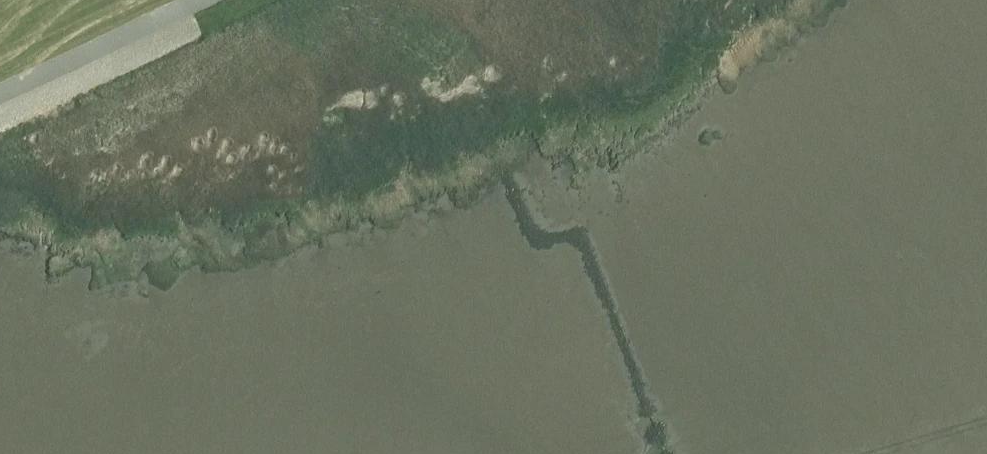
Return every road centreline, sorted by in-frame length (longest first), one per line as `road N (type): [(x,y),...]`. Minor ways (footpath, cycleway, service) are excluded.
road 1 (track): [(208,0),(0,99)]

